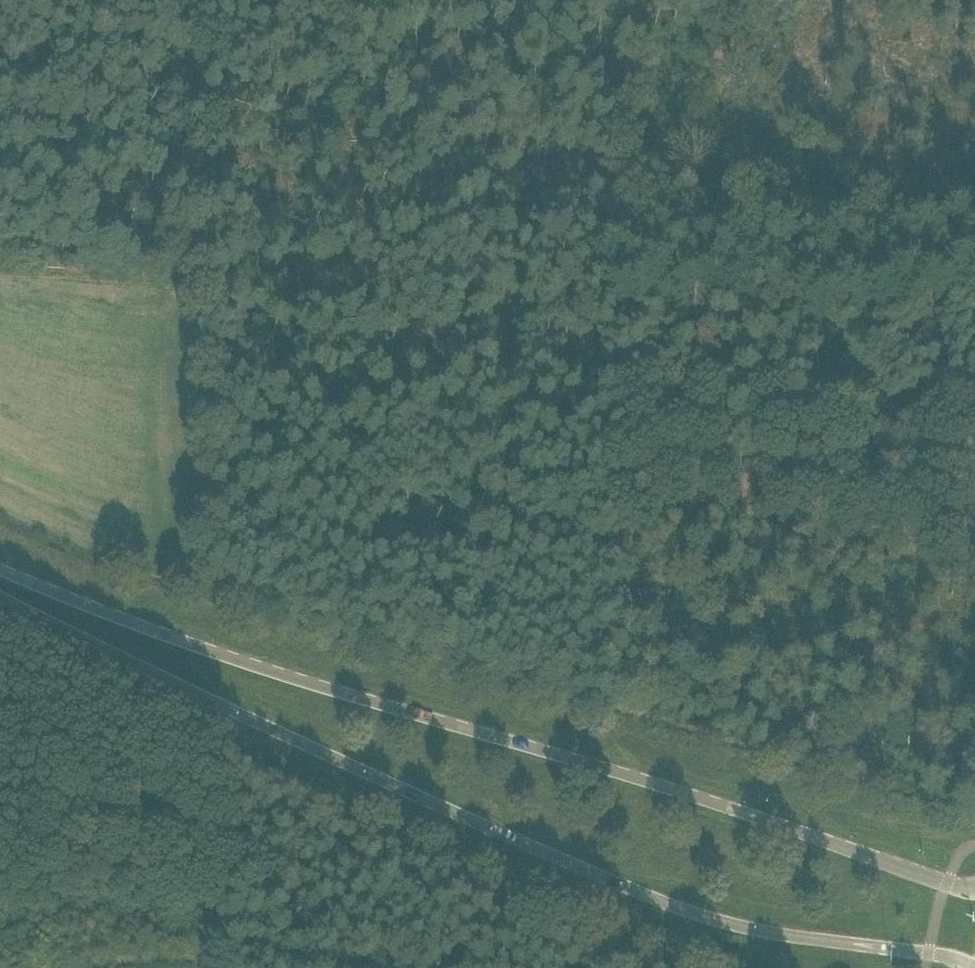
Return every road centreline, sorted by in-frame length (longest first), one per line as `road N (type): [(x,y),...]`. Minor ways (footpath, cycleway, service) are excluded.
road 1 (primary): [(0,597),(263,726),(679,908),(761,933),(931,954),(971,967)]
road 2 (primary): [(974,892),(707,801),(302,681),(0,573)]
road 3 (track): [(186,0),(190,57),(743,0)]
road 4 (track): [(190,57),(188,269)]

